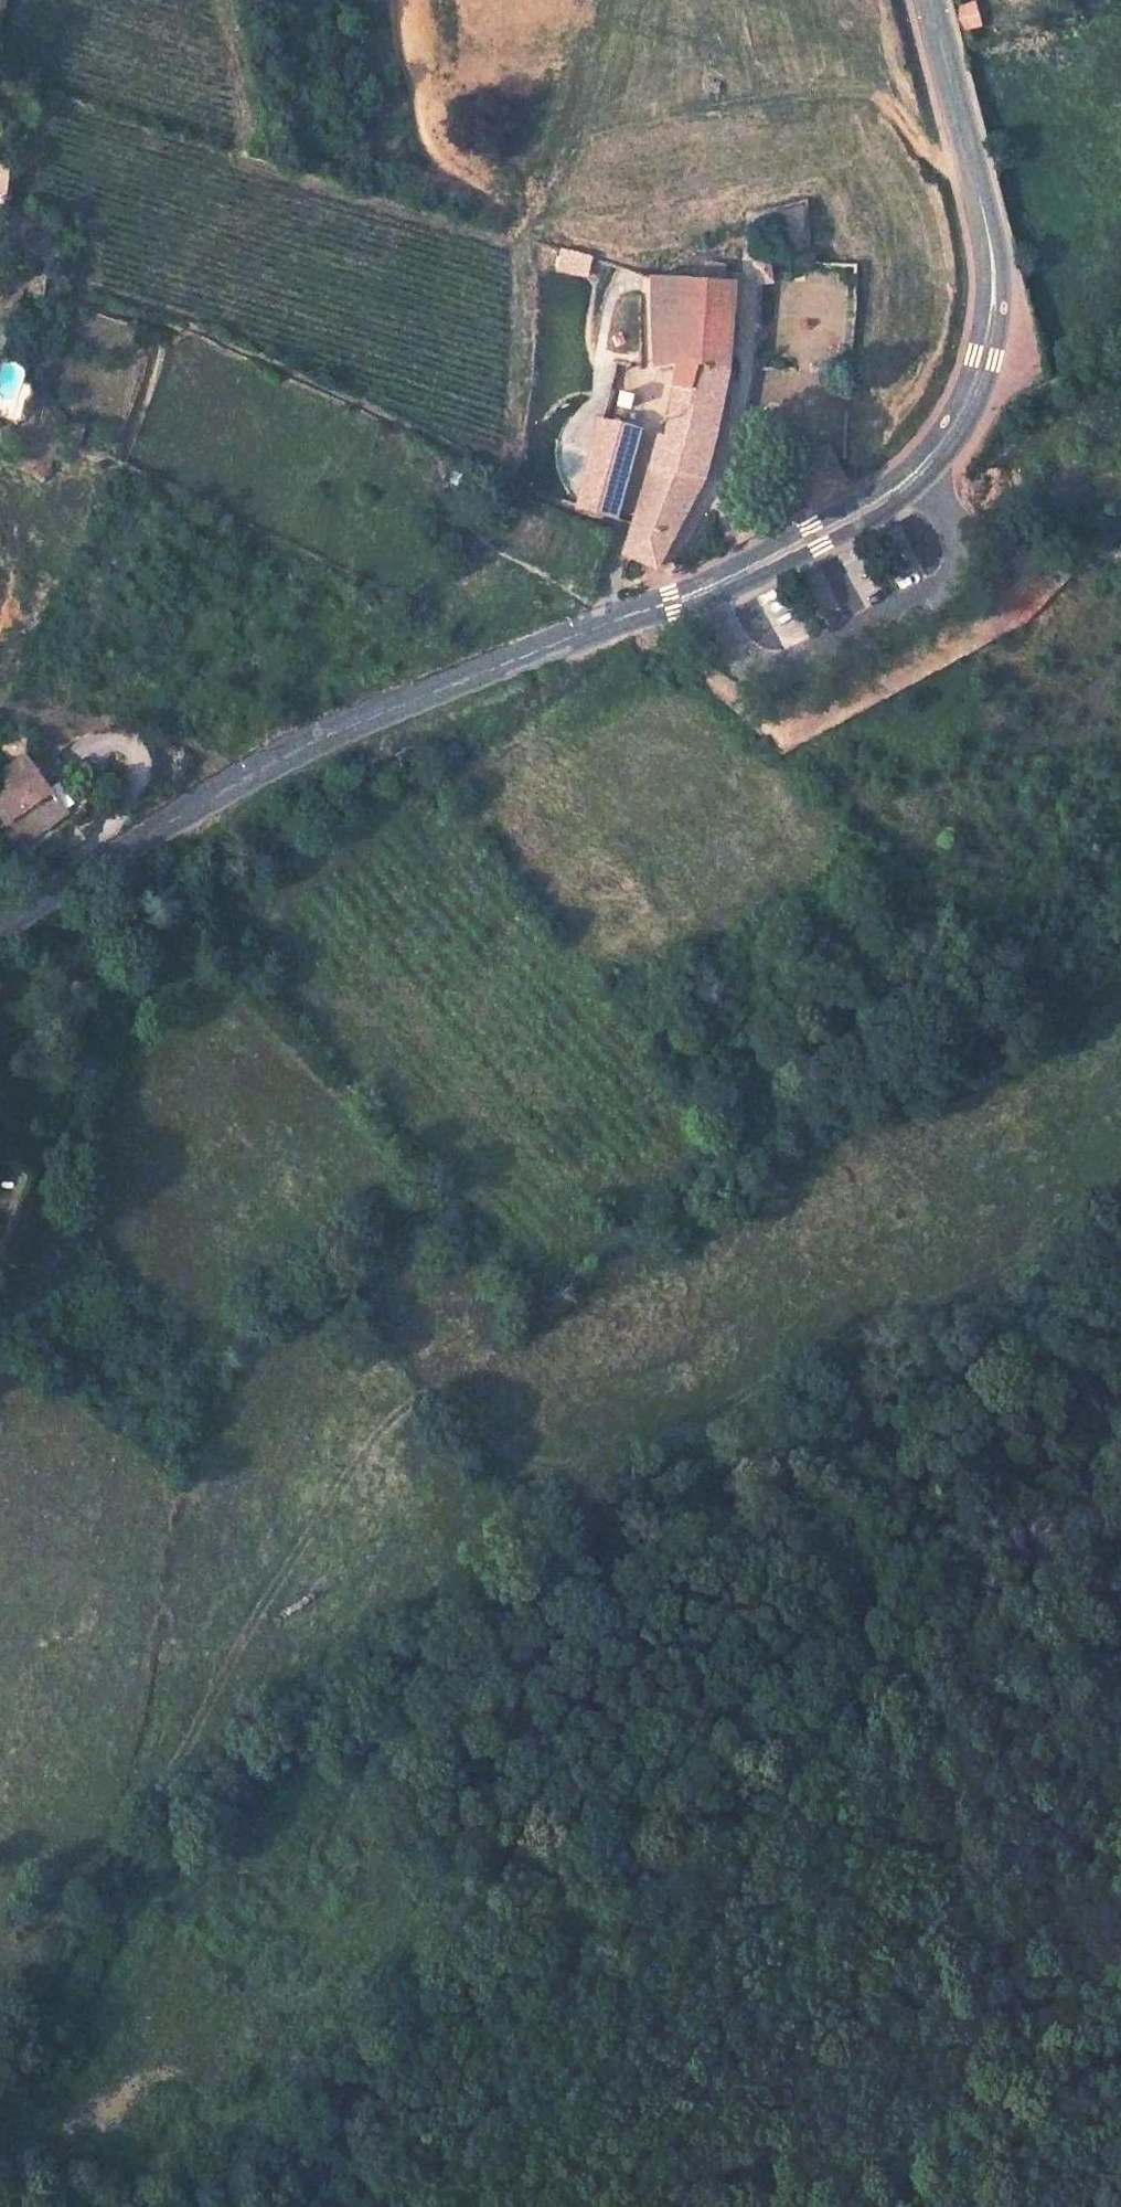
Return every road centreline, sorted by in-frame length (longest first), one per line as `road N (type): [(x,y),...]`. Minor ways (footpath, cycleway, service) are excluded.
road 1 (secondary): [(932,0),(983,193),(998,303),(970,405),(928,464),(888,498),(702,591),(350,726),(257,771),(0,928)]
road 2 (track): [(983,193),(925,156),(847,0)]

